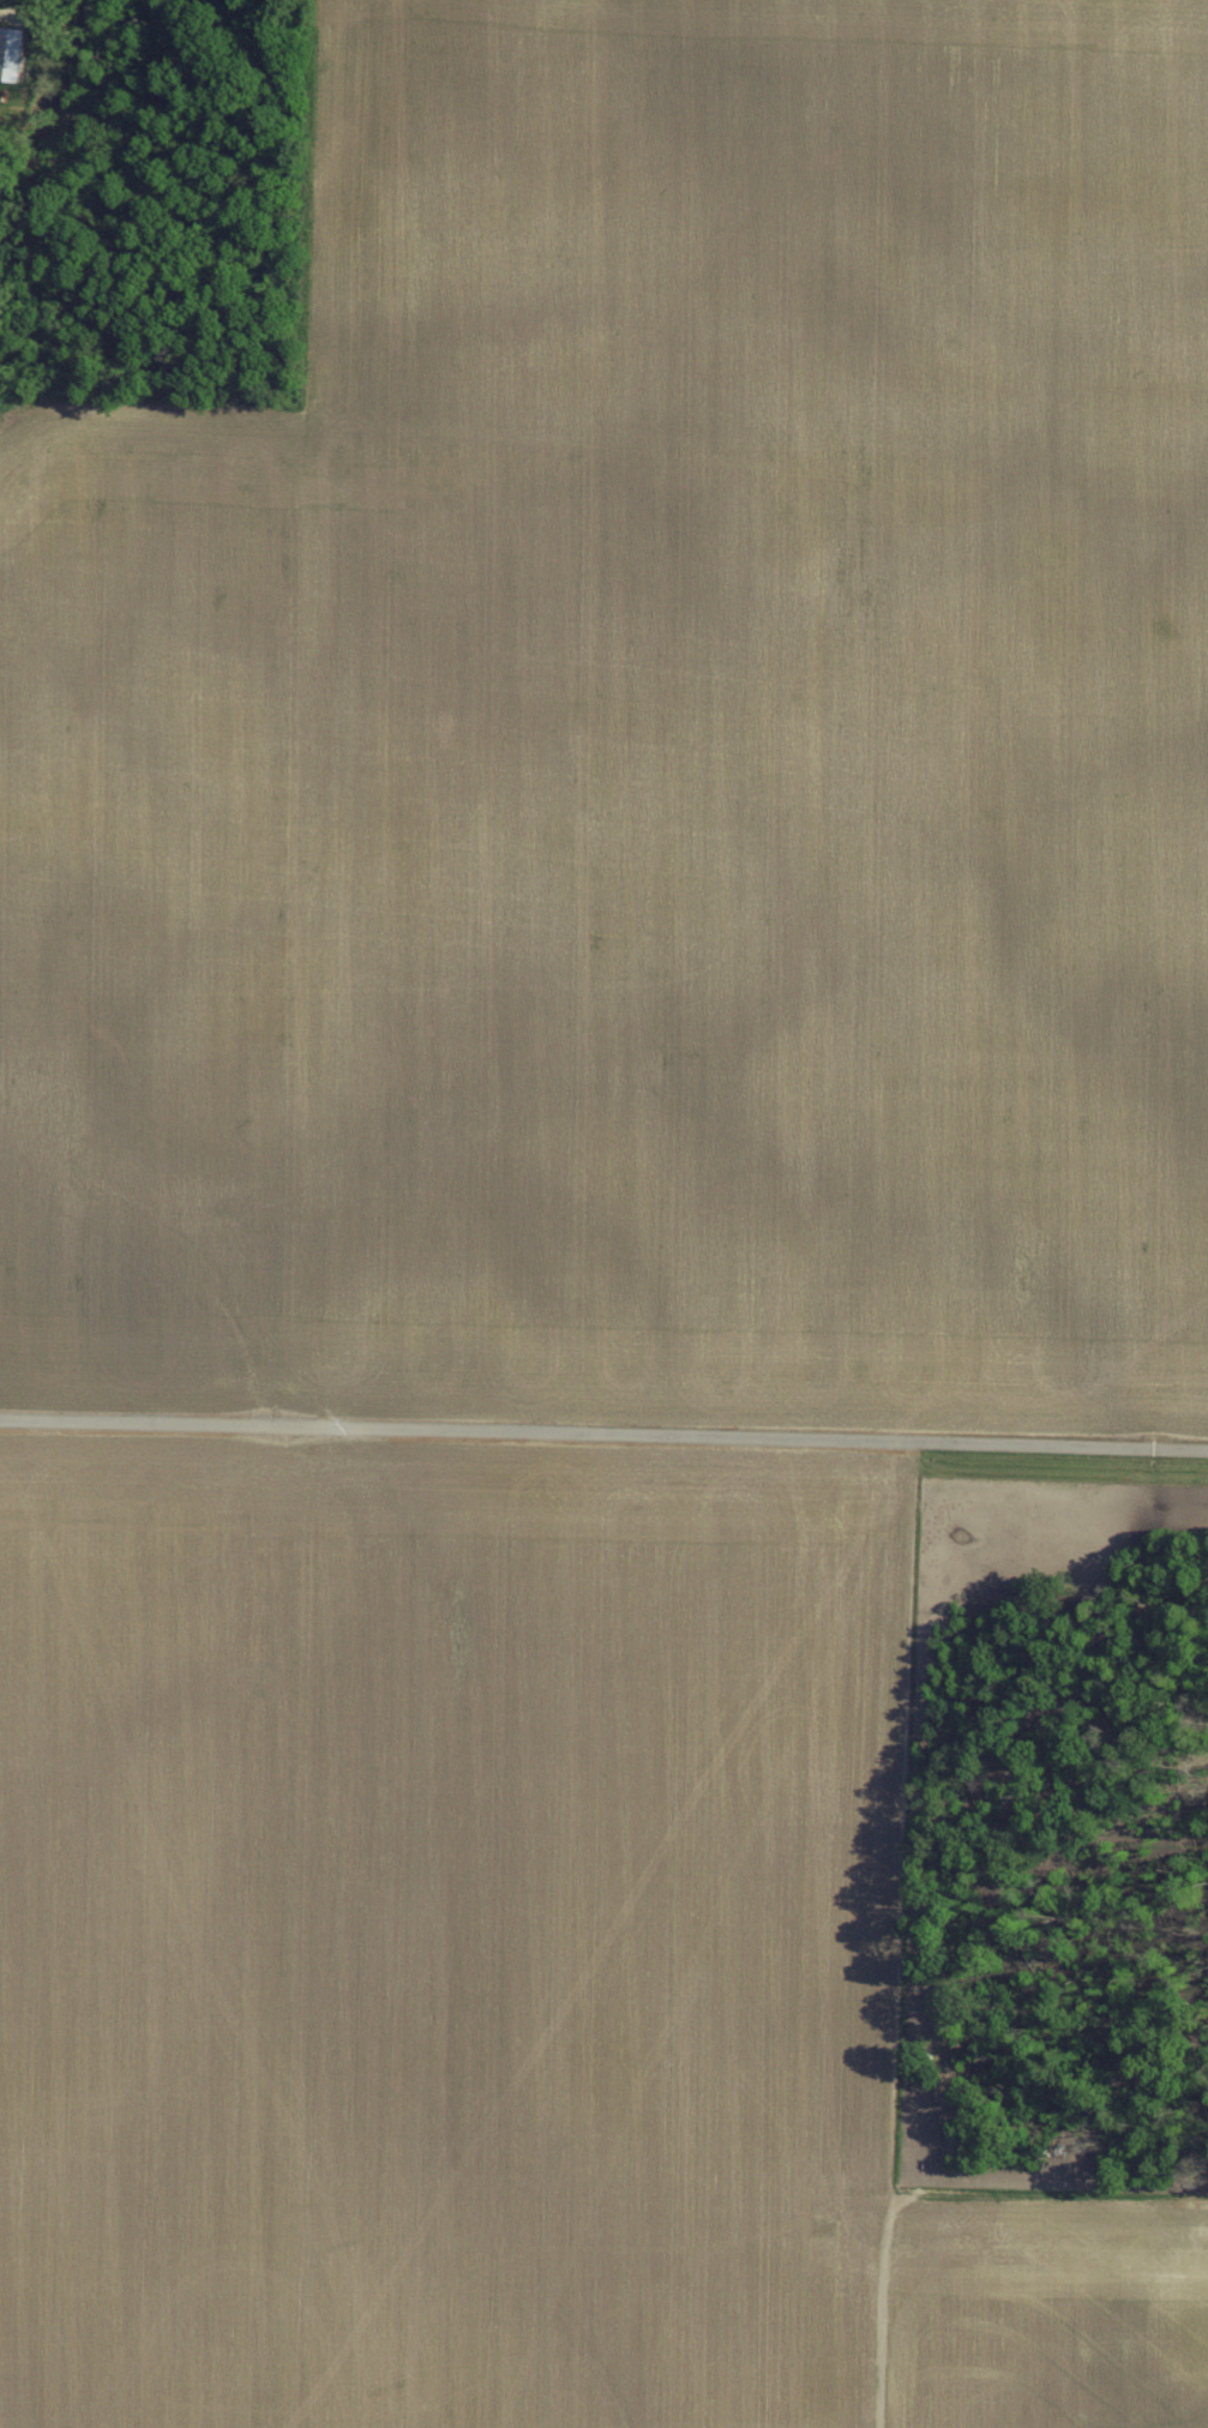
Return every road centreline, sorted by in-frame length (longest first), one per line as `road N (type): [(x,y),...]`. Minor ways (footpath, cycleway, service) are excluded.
road 1 (residential): [(1207,1450),(0,1418)]

